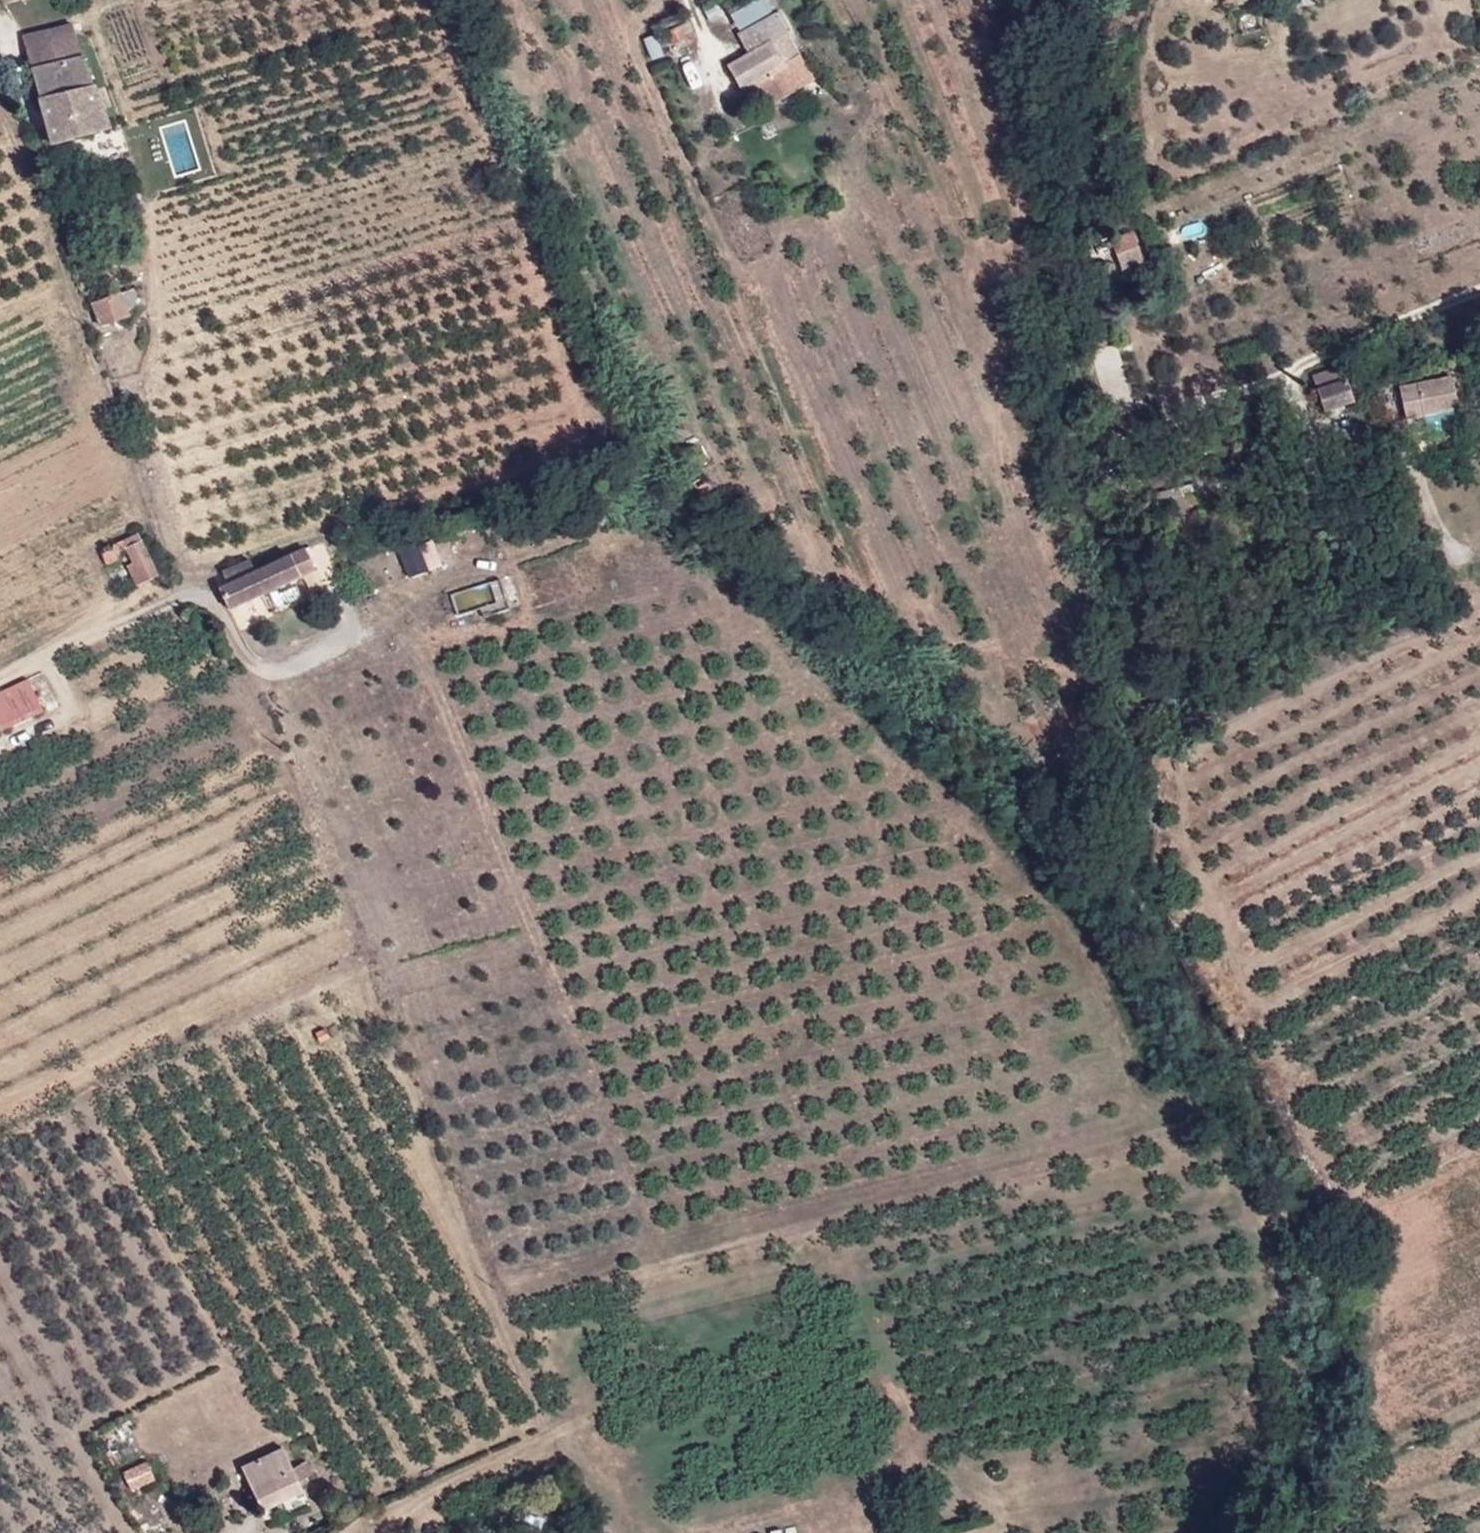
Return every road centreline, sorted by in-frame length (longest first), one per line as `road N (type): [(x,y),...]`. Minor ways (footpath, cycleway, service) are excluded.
road 1 (track): [(0,678),(189,592),(208,600)]
road 2 (track): [(1479,287),(1299,365)]

